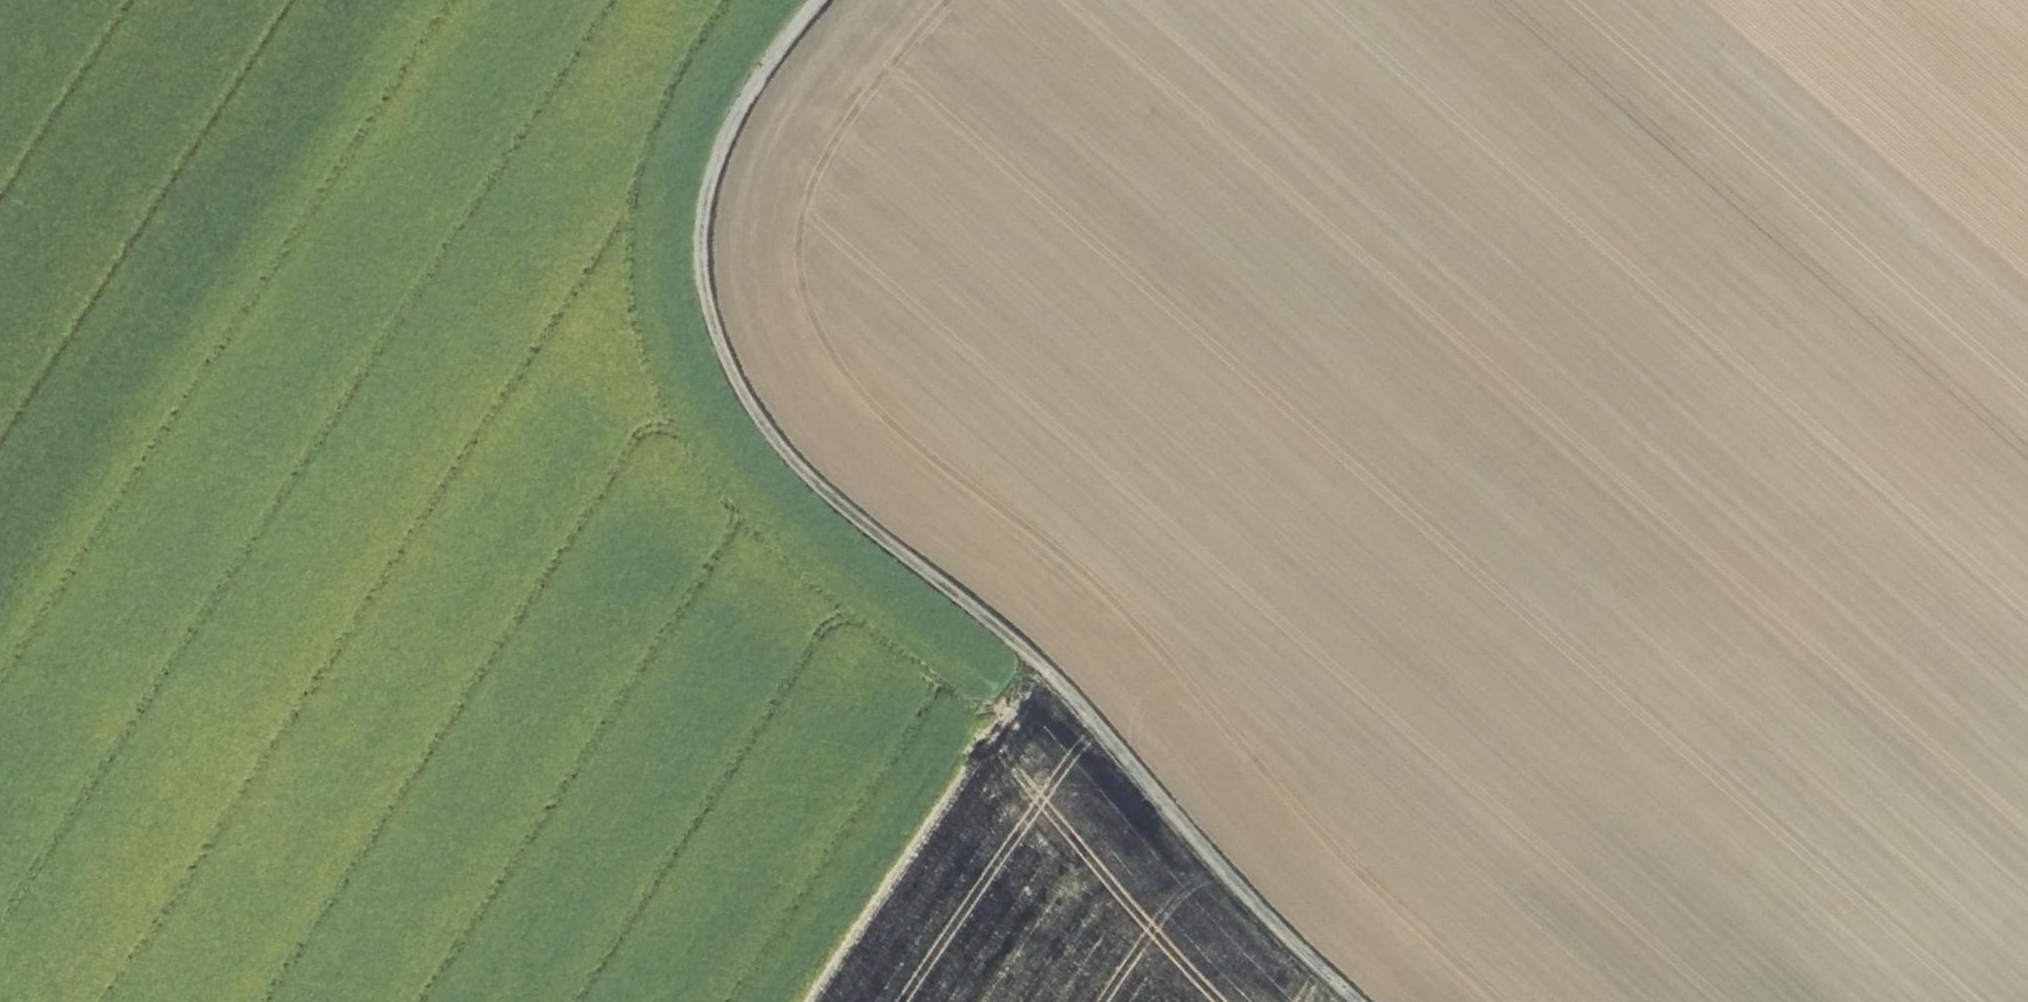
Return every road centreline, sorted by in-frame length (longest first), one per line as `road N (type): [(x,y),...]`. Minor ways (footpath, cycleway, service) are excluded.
road 1 (track): [(819,0),(746,98),(708,187),(703,278),(732,375),(796,467),(1050,670),(1205,850),(1357,1001)]

